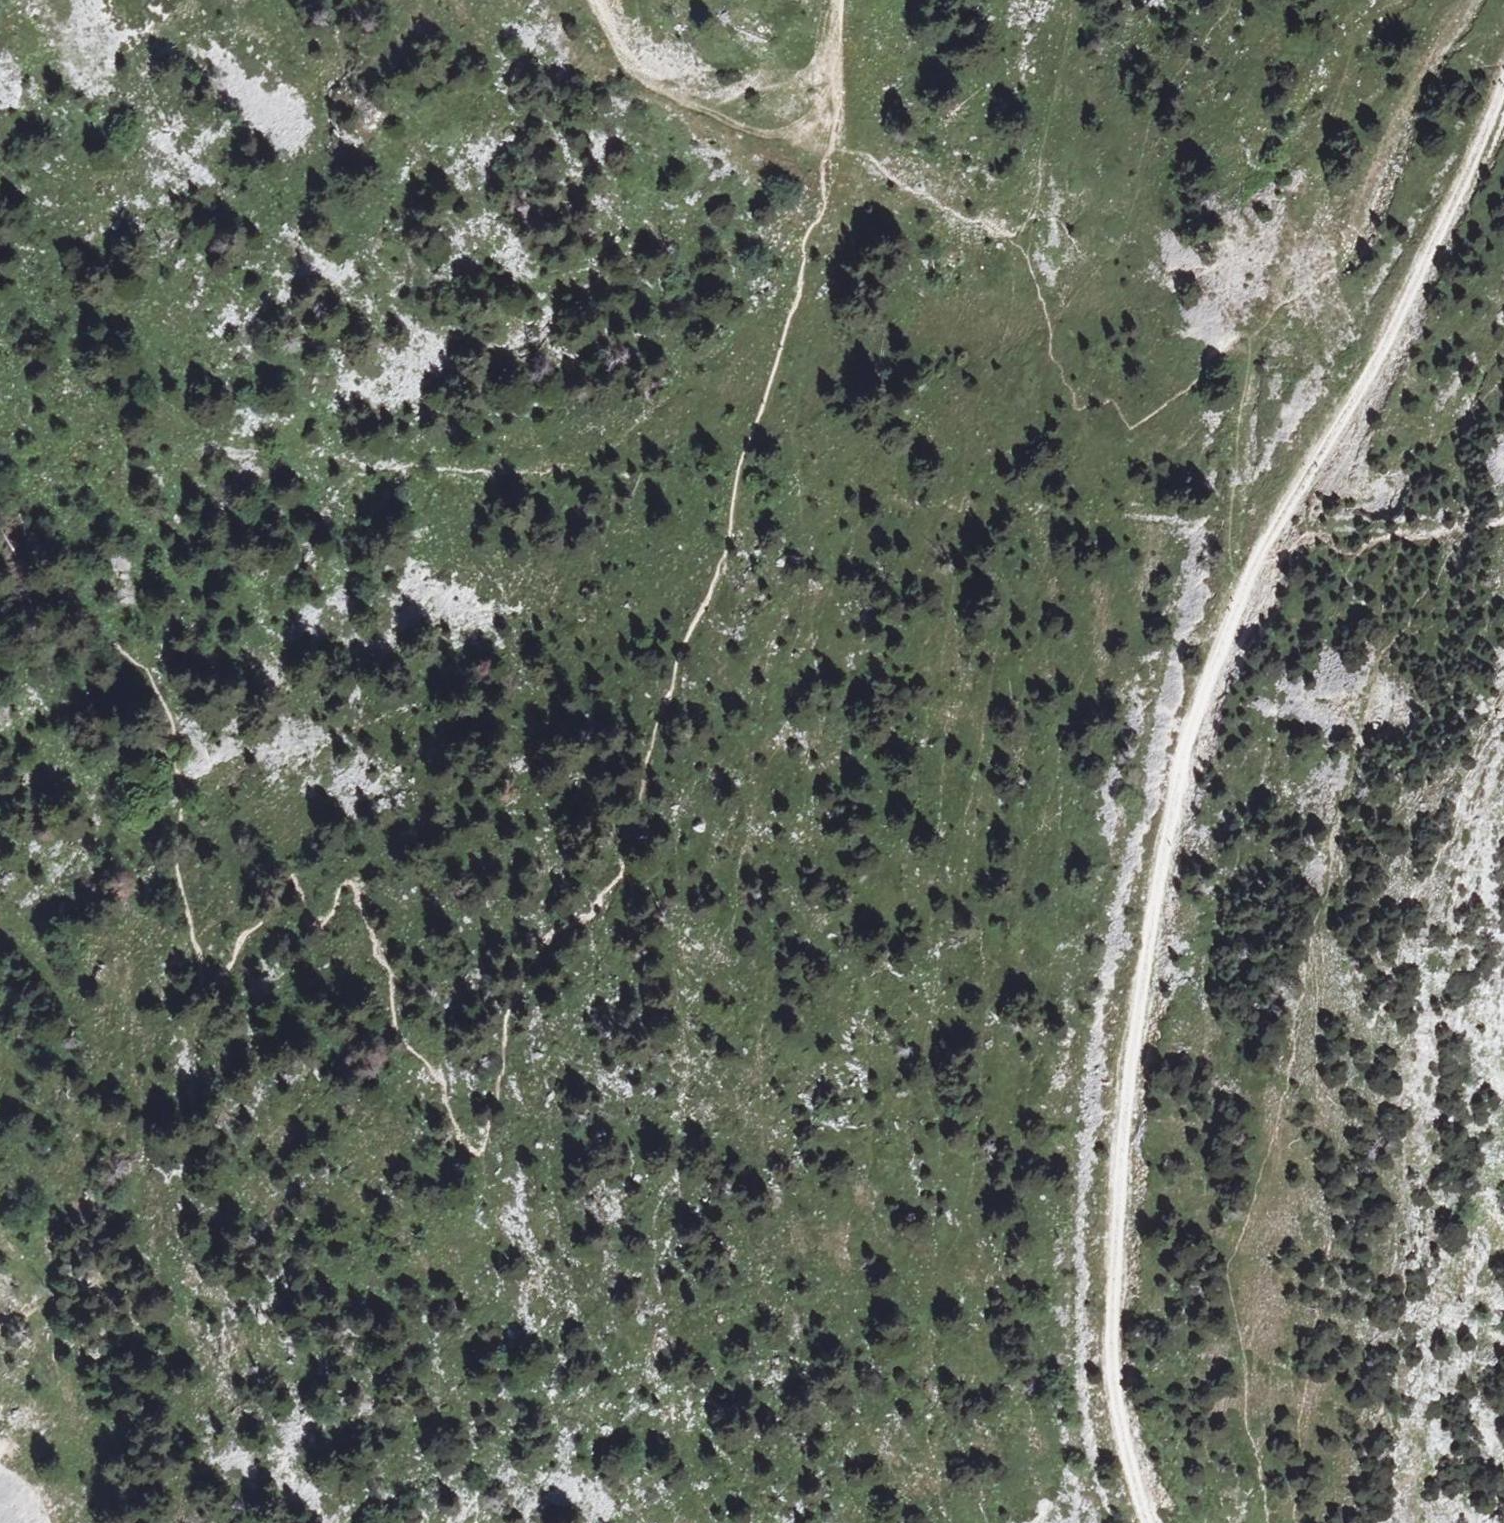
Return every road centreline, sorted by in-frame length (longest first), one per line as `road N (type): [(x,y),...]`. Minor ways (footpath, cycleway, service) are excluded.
road 1 (track): [(1154,1522),(1120,1403),(1114,1278),(1145,967),(1198,710),(1277,513),(1358,391),(1503,90)]
road 2 (track): [(598,0),(633,64),(655,84),(749,128),(795,129),(825,106),(840,72)]

